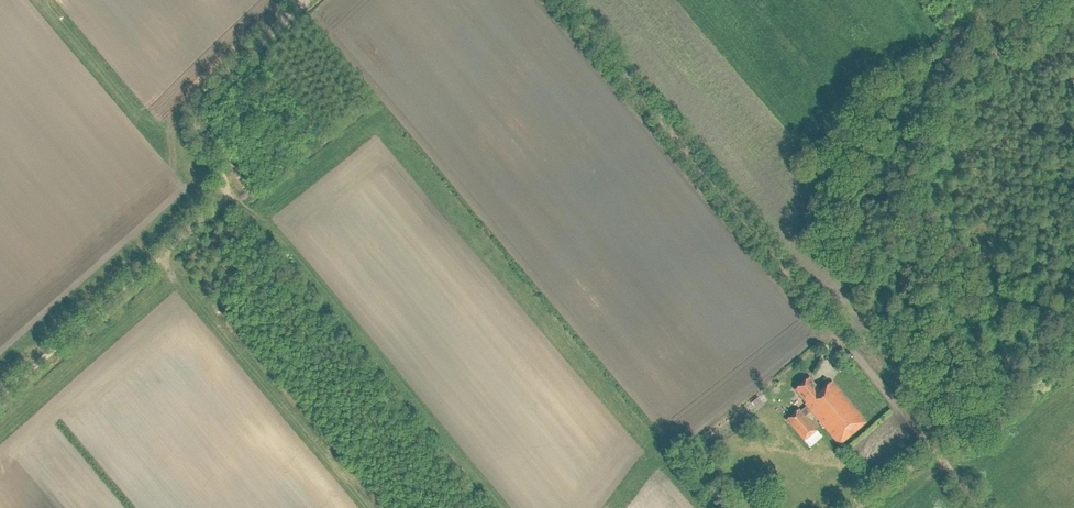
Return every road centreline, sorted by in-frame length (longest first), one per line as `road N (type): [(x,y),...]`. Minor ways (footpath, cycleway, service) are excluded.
road 1 (track): [(980,507),(562,0)]
road 2 (track): [(306,0),(197,110),(222,185),(219,201),(0,397)]
road 3 (track): [(221,194),(371,368)]
road 4 (track): [(1073,428),(1012,473),(978,470),(958,482)]

